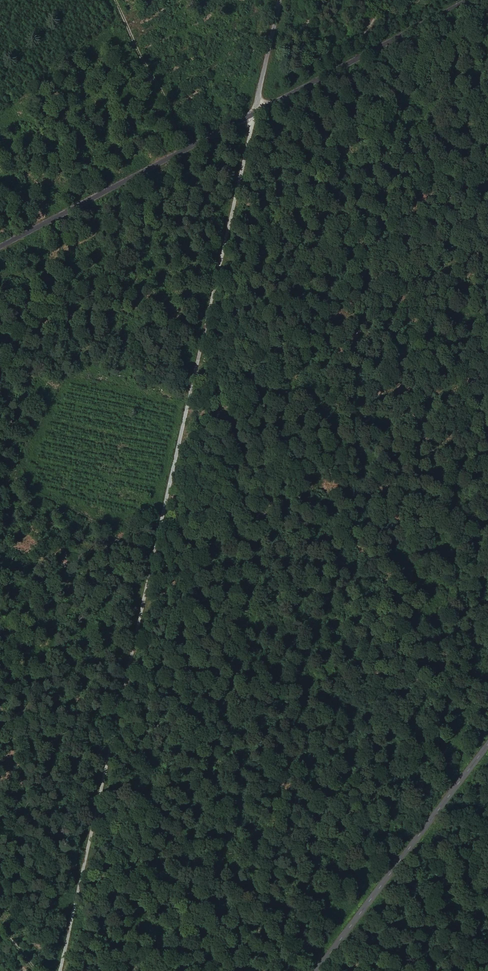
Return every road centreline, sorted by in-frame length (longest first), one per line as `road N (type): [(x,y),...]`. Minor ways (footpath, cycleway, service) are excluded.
road 1 (track): [(281,0),(60,970)]
road 2 (unclassified): [(470,0),(0,248)]
road 3 (tertiary): [(487,743),(316,970)]
road 4 (track): [(116,0),(191,146)]

